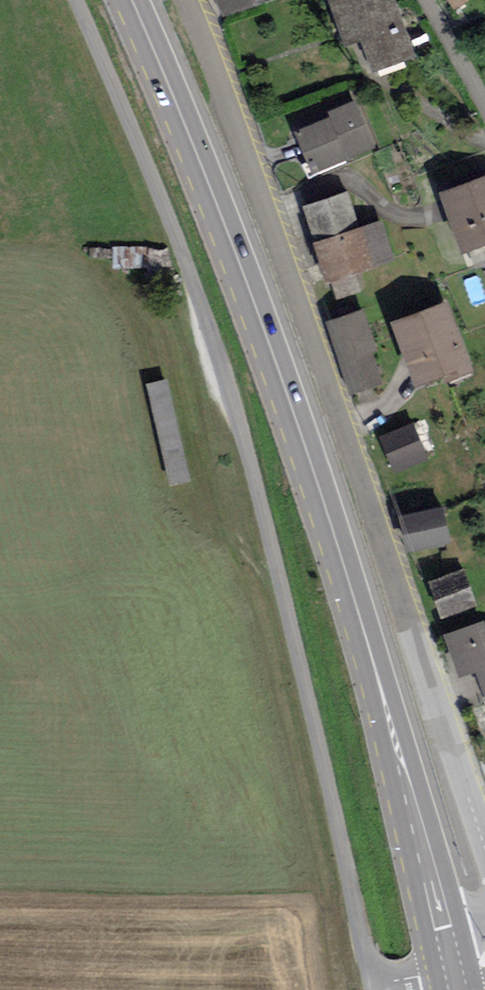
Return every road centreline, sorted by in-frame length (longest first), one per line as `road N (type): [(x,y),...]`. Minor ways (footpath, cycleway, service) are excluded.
road 1 (track): [(79,0),(246,440),(376,984)]
road 2 (secondary): [(132,0),(277,366),(373,658),(454,967)]
road 3 (residential): [(484,841),(182,0)]

